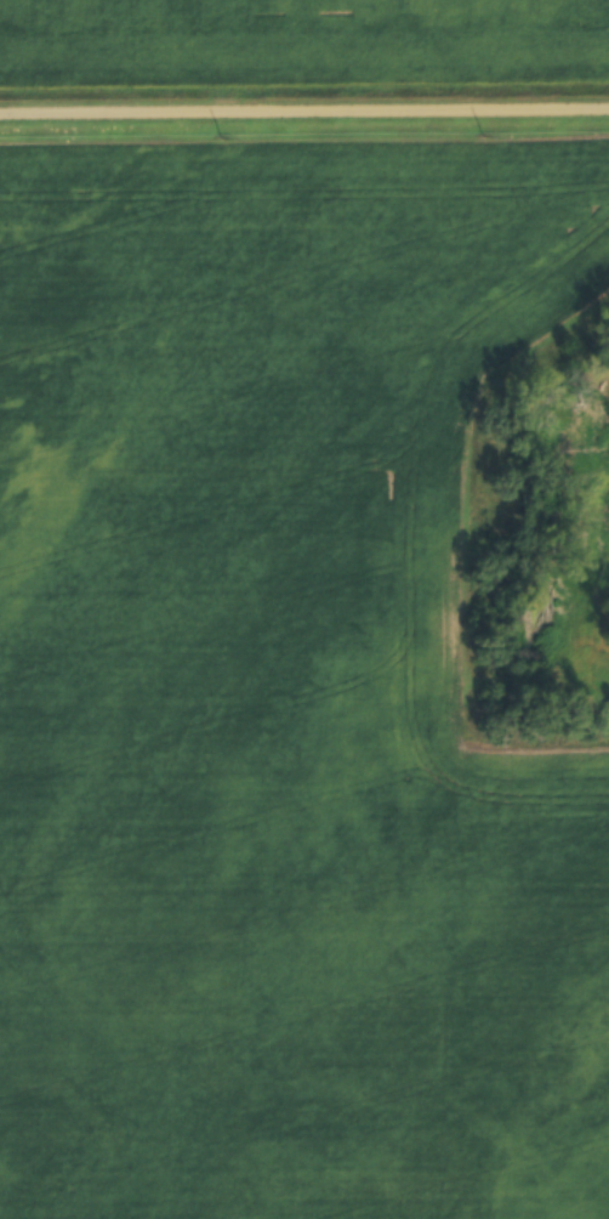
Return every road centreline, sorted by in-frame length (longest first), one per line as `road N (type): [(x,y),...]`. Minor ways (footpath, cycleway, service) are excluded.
road 1 (residential): [(608,107),(0,111)]

